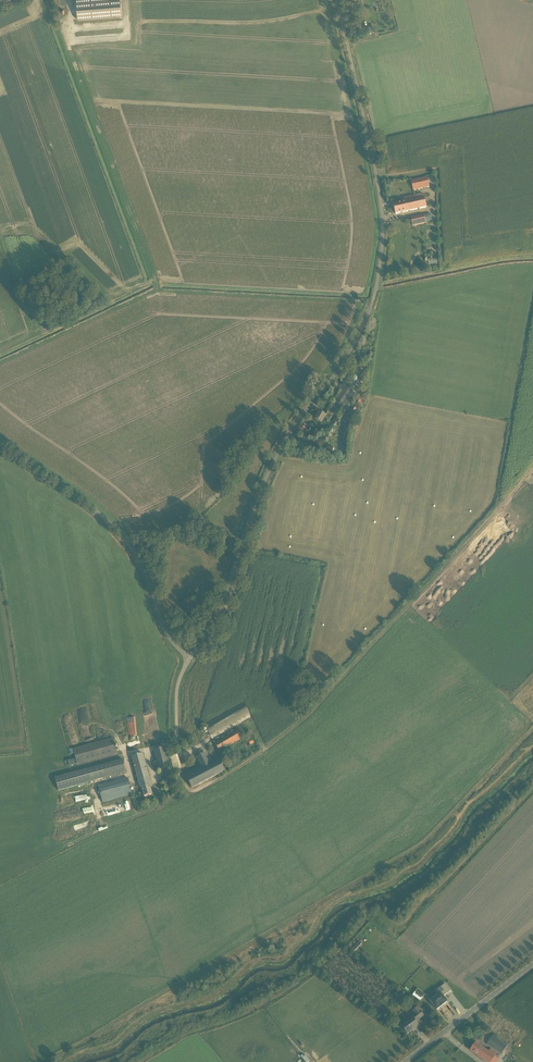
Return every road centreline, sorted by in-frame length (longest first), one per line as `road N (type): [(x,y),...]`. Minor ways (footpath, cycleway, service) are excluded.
road 1 (unclassified): [(189,652),(219,614),(270,470),(347,356),(376,278),(379,184),(336,0)]
road 2 (unclassified): [(274,743),(532,471)]
road 3 (track): [(274,743),(231,774),(0,885)]
road 4 (unclassified): [(189,652),(163,628),(145,572),(120,531),(0,439)]
road 5 (tertiary): [(405,1061),(532,964)]

